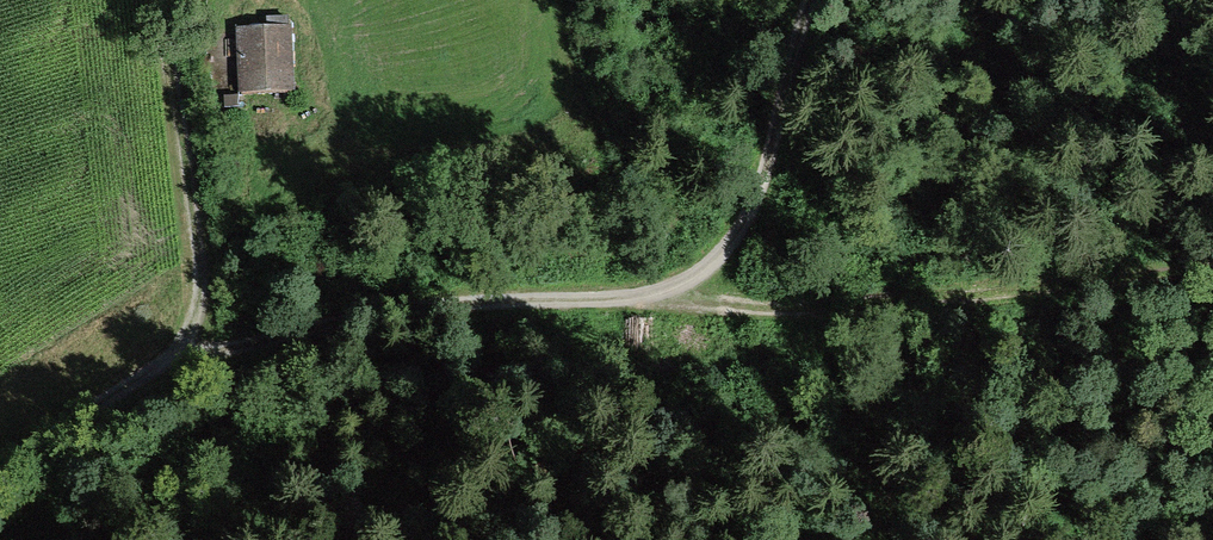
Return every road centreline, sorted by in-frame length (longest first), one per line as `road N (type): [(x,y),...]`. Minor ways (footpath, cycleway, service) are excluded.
road 1 (track): [(815,0),(746,217),(649,299),(494,290),(255,337),(113,390),(0,472)]
road 2 (track): [(649,299),(870,302),(1212,267)]
road 3 (track): [(113,390),(124,0)]

